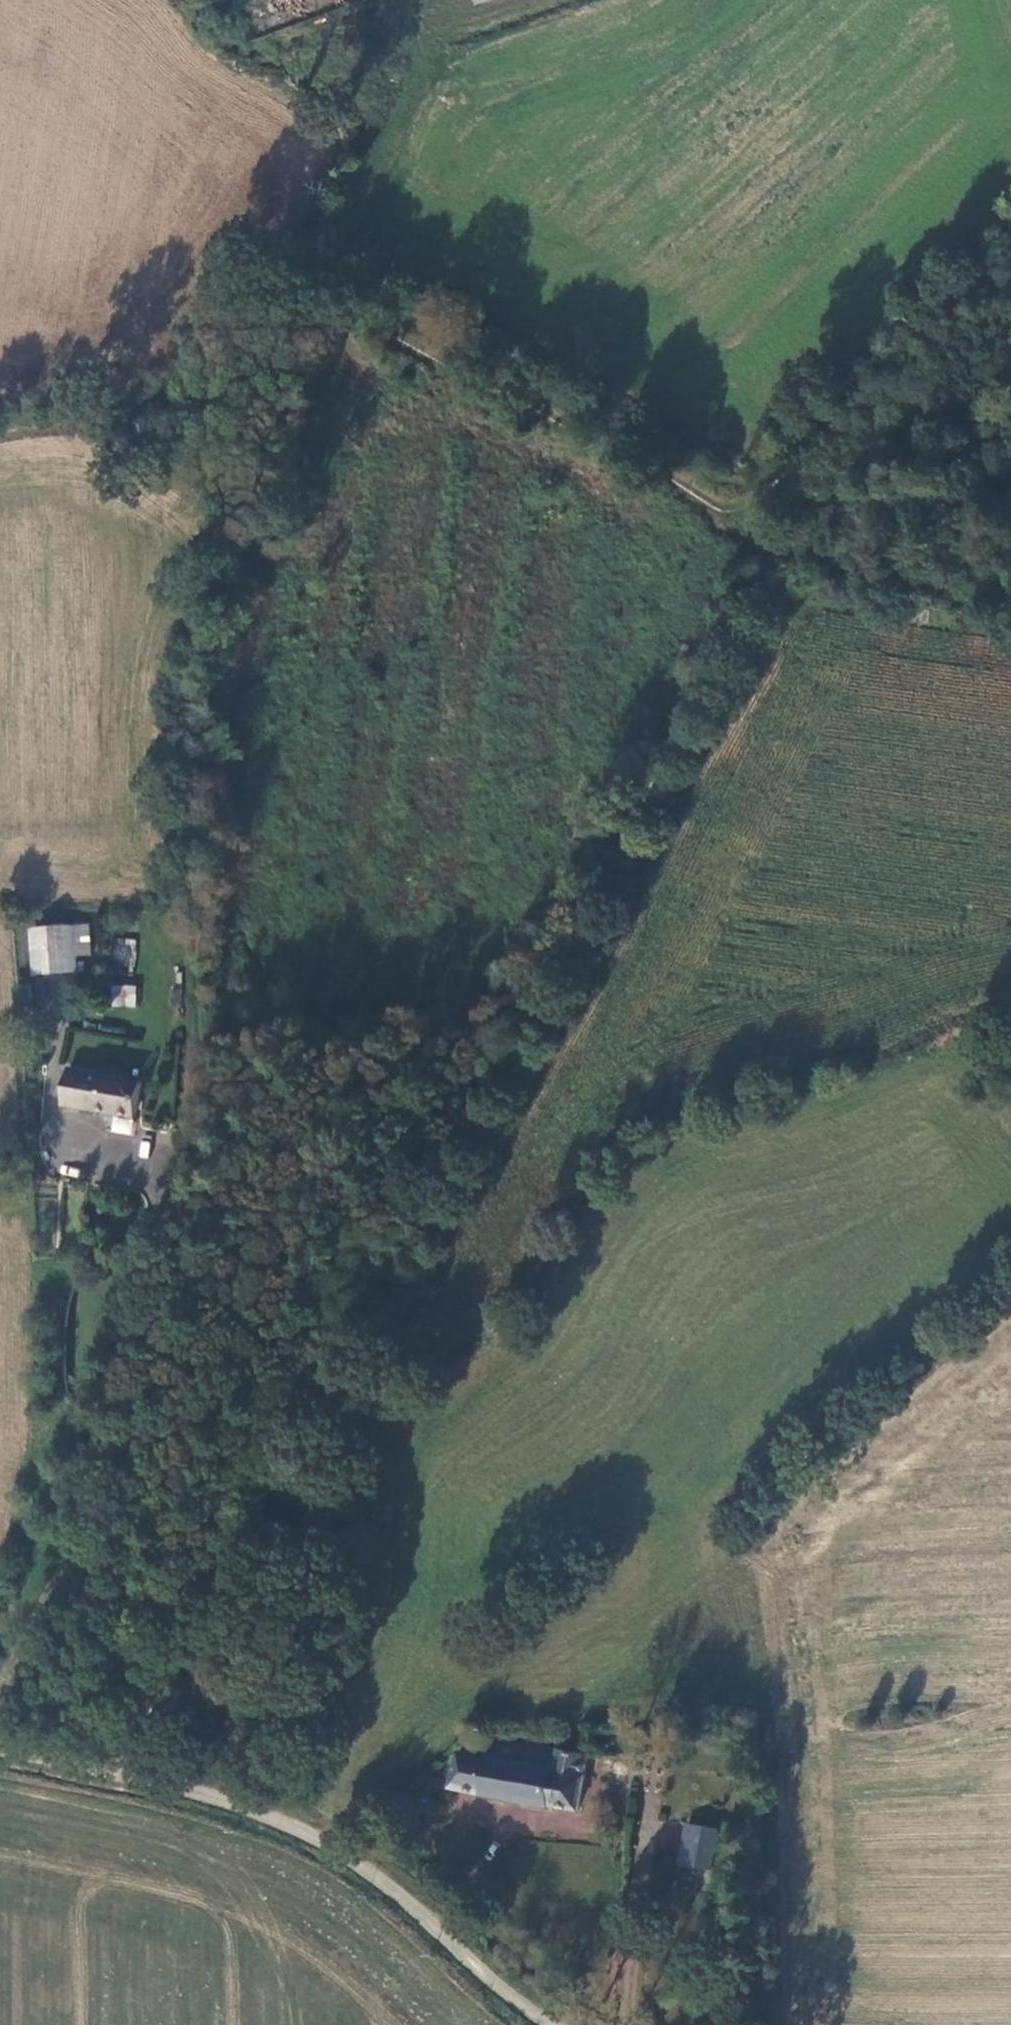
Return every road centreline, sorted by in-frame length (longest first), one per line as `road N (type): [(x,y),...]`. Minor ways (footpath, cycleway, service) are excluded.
road 1 (unclassified): [(556,2024),(382,1882),(137,1776),(0,1748)]
road 2 (track): [(425,343),(323,295),(183,409),(0,441)]

